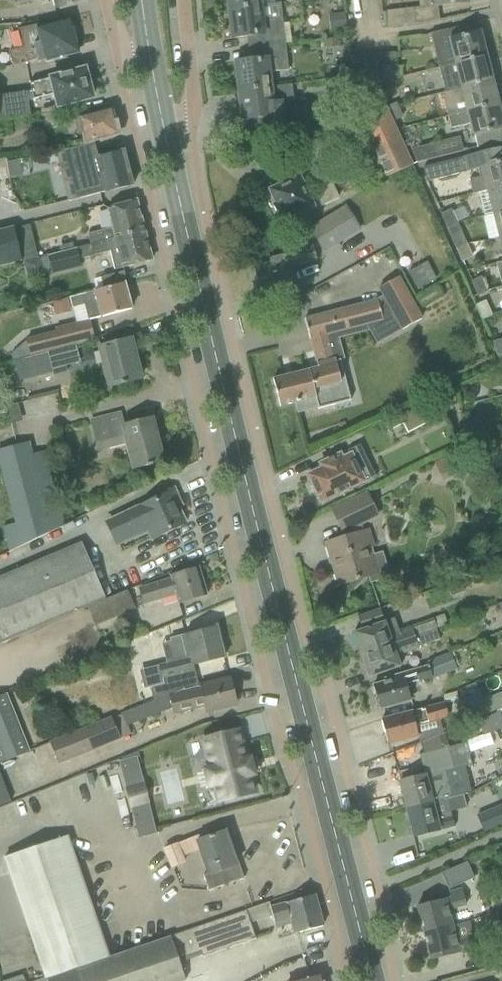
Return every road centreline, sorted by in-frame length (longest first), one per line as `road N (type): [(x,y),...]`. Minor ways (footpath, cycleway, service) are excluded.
road 1 (tertiary): [(372,980),(169,141)]
road 2 (residential): [(169,141),(192,110),(184,0)]

